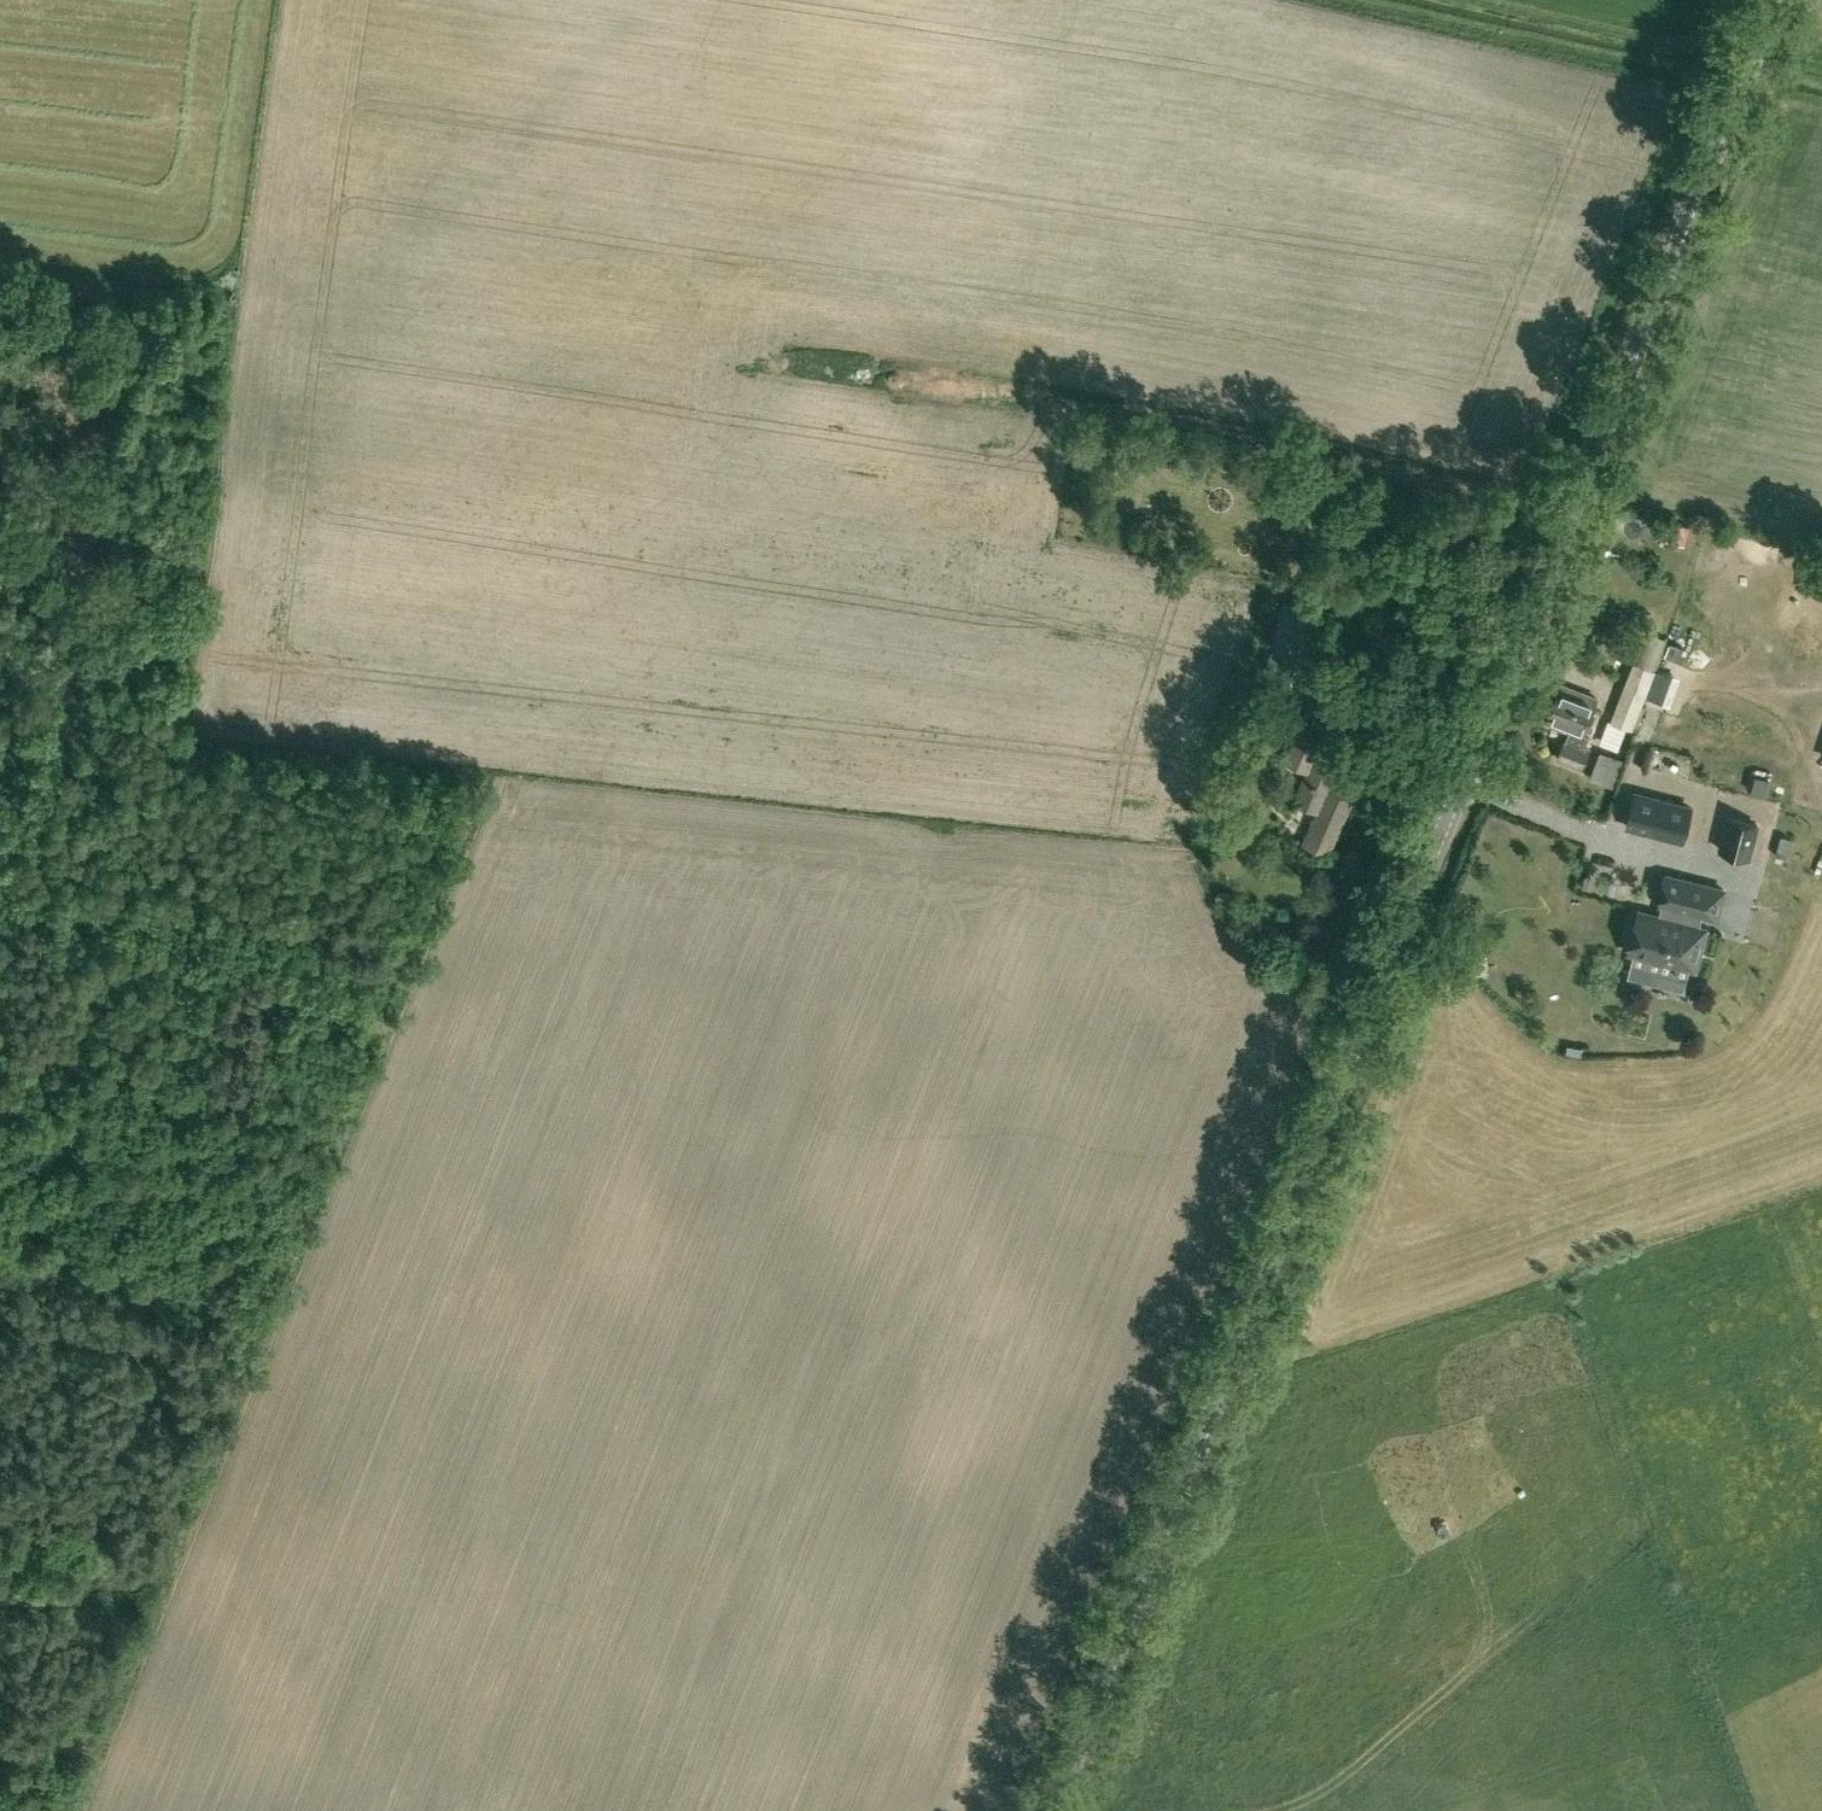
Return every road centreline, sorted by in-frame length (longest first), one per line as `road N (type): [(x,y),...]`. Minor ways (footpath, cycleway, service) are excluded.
road 1 (tertiary): [(1051,1810),(1774,0)]

